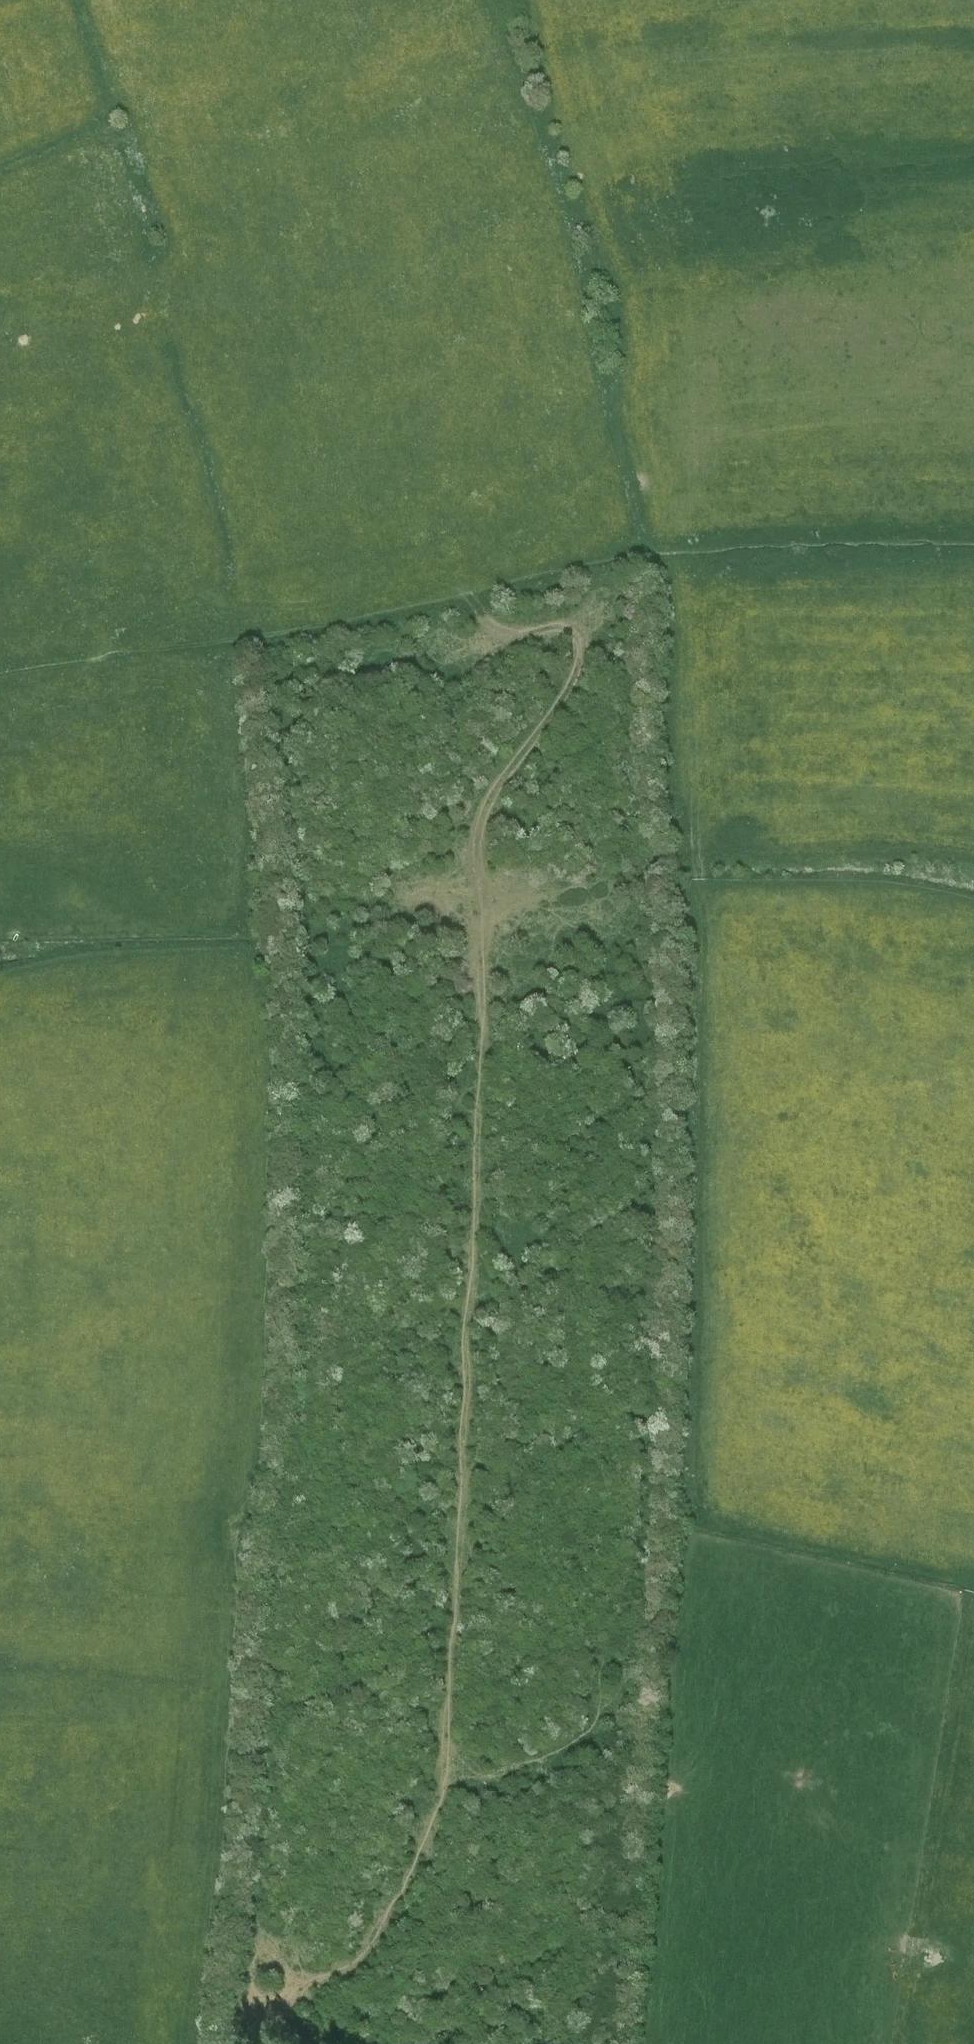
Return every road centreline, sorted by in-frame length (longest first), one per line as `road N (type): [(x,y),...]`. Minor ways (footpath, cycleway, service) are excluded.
road 1 (track): [(970,1591),(898,2043)]

